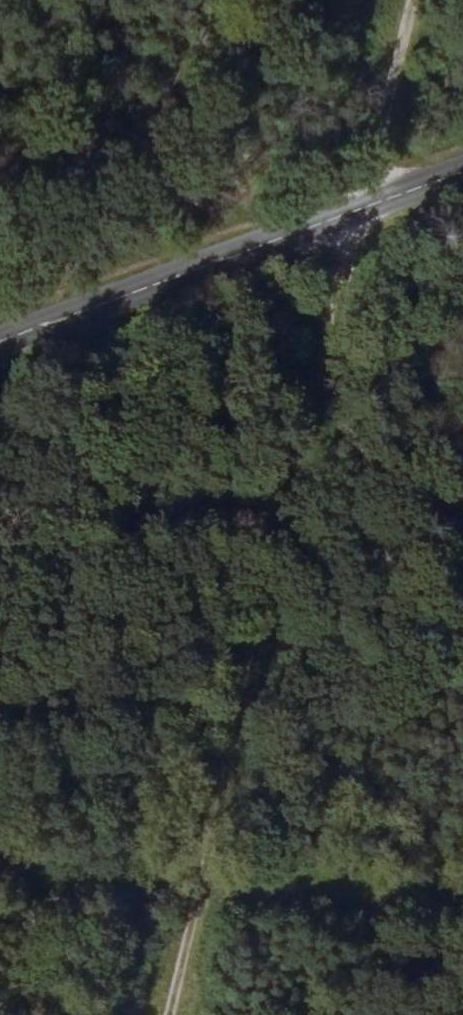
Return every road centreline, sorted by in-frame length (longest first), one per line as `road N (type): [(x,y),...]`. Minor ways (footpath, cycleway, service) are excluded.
road 1 (track): [(168,1014),(404,0)]
road 2 (secondary): [(0,341),(462,169)]
road 3 (track): [(462,910),(0,864)]

